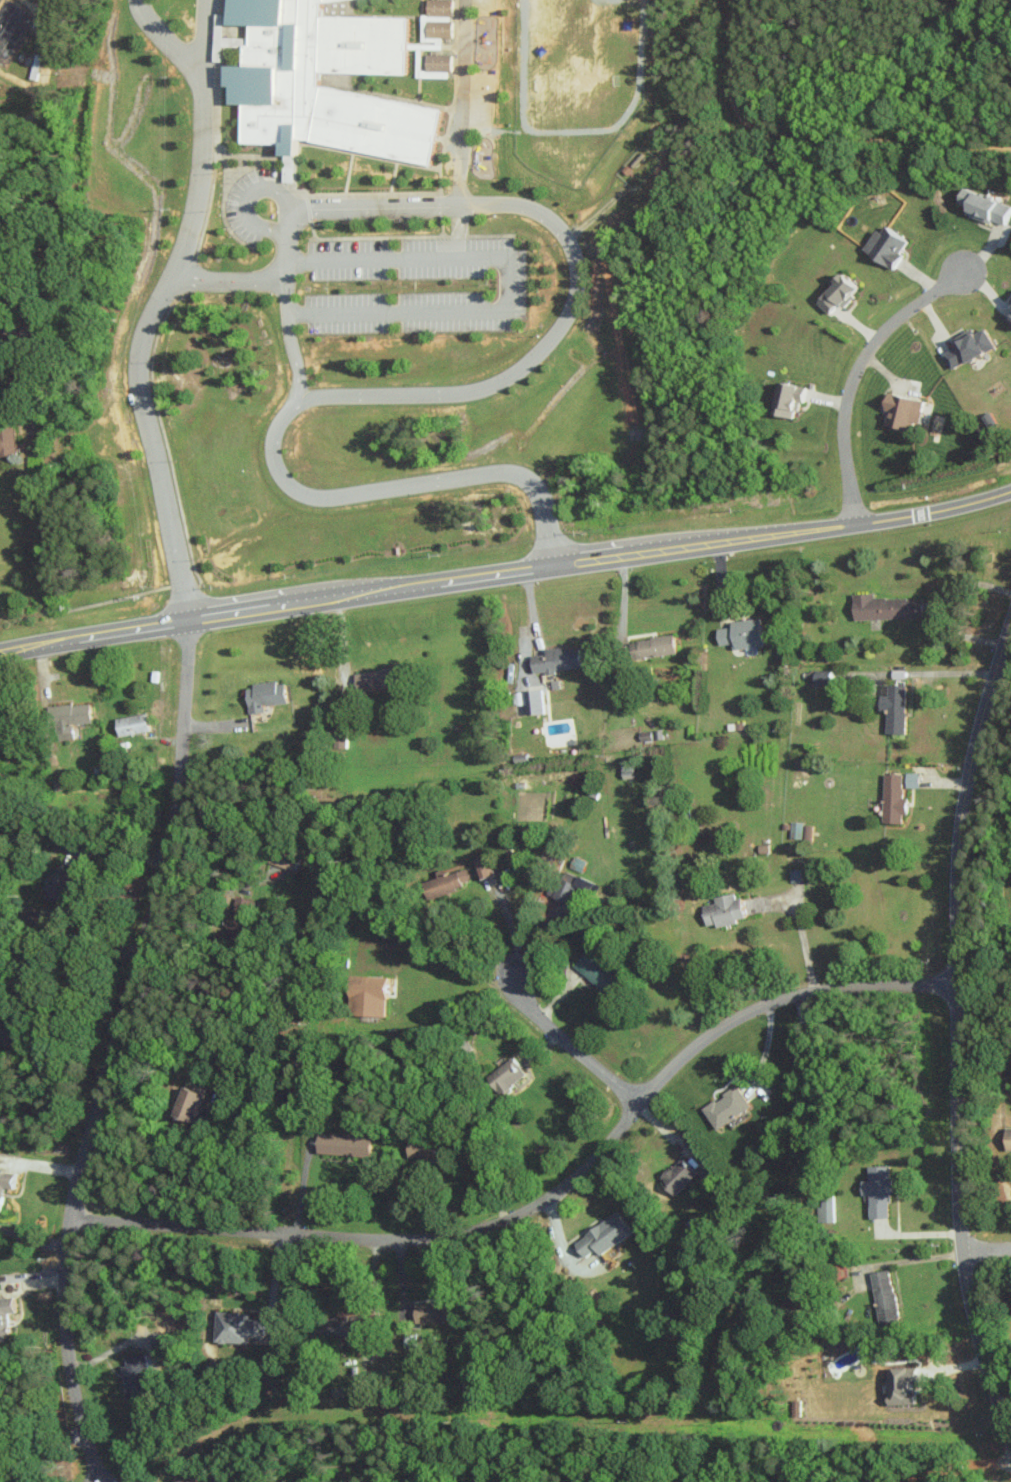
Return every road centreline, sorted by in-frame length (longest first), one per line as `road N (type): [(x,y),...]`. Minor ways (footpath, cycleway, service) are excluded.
road 1 (secondary): [(0,650),(188,617),(896,522),(1010,491)]
road 2 (residential): [(957,983),(829,990),(762,1007),(660,1080),(600,1150),(555,1187),(476,1231),(368,1241),(69,1220)]
road 3 (residential): [(188,617),(170,833),(73,1193),(64,1254),(68,1363),(99,1481)]
road 4 (tertiary): [(1010,1442),(974,1329),(962,1254),(957,983),(969,770),(1010,622)]
road 5 (residential): [(855,528),(844,441),(848,388),(875,339),(964,272)]
road 6 (residential): [(639,1106),(531,1011),(511,958)]

